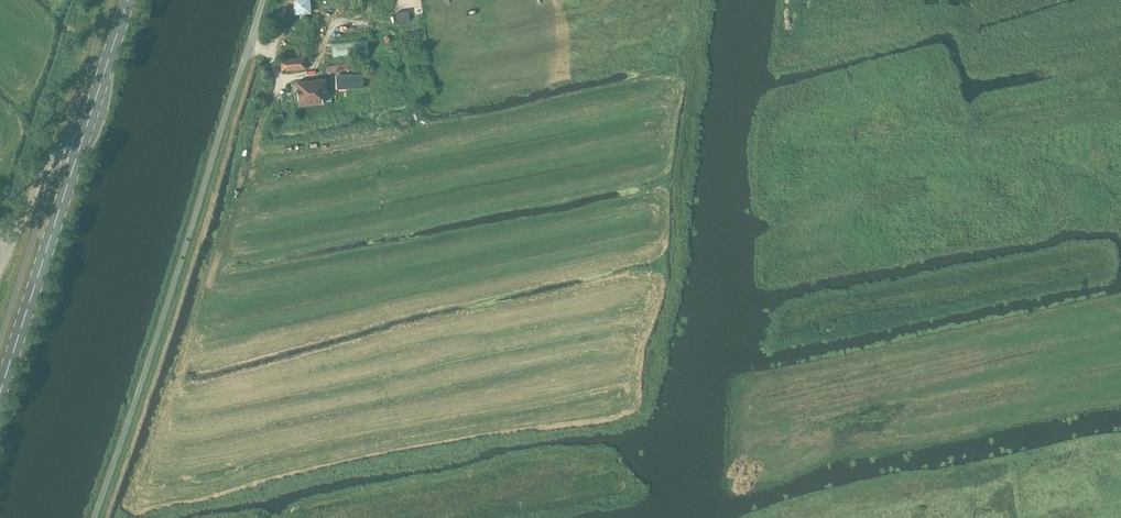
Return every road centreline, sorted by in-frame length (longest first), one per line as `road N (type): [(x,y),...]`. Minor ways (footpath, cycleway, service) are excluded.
road 1 (primary): [(0,396),(129,0)]

